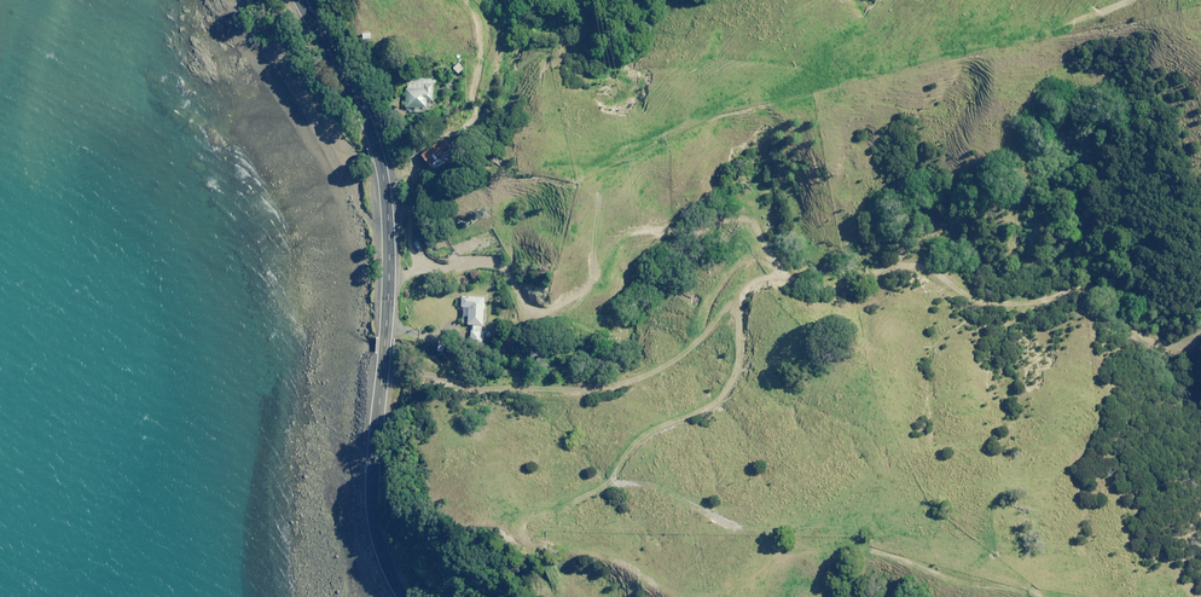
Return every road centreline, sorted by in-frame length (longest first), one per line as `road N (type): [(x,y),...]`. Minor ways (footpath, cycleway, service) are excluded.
road 1 (primary): [(406,596),(377,512),(388,189),(362,105),(302,0)]
road 2 (track): [(730,279),(744,258),(765,252),(820,254),(911,241),(956,262),(1088,277),(1148,310),(1200,316)]
road 3 (track): [(391,258),(475,241),(490,246),(518,291),(540,292),(589,261),(628,220),(724,193),(758,220),(765,252)]

